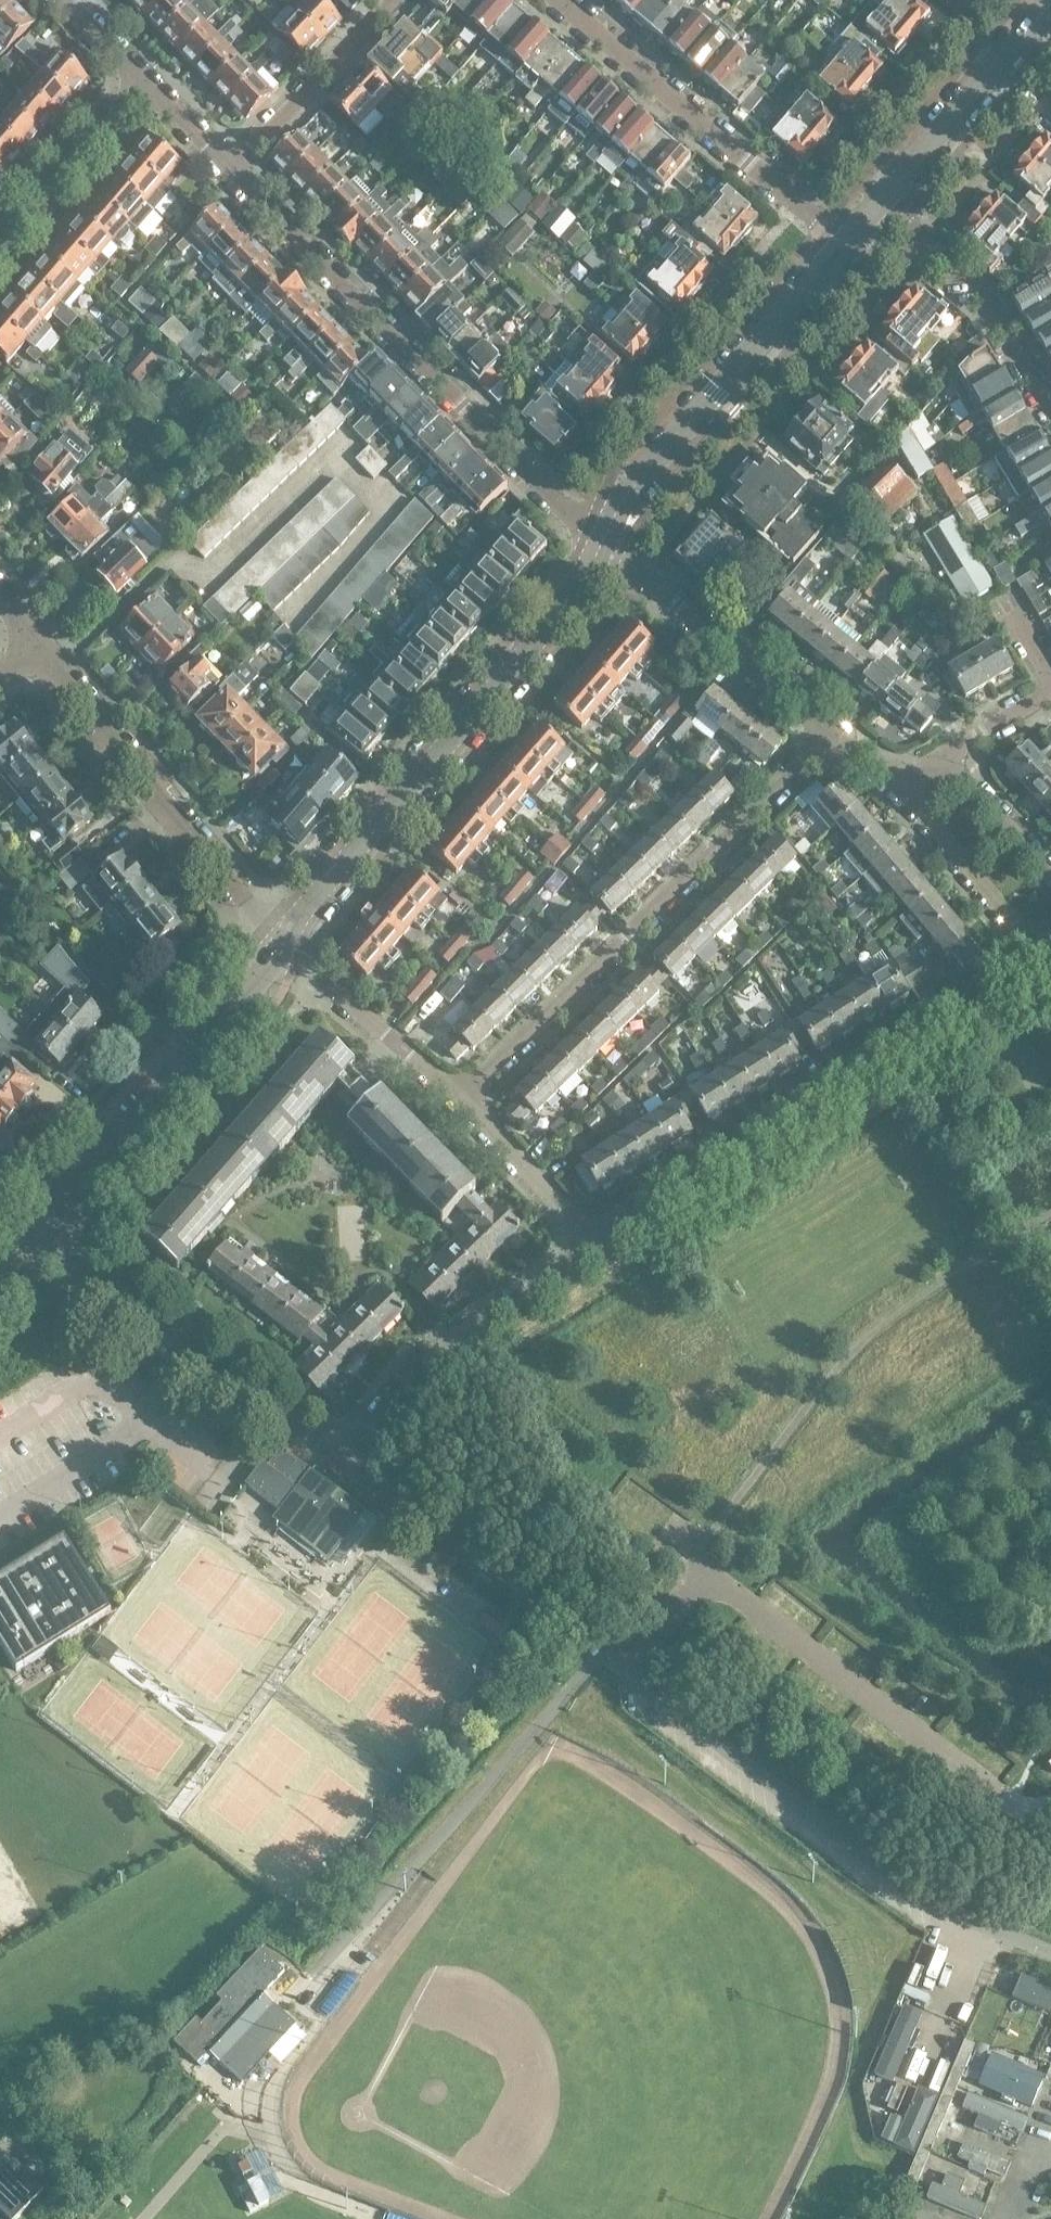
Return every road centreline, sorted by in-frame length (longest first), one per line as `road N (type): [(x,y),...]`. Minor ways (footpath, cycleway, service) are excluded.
road 1 (residential): [(1050,1950),(977,1922),(884,1870),(585,1634),(344,1463)]
road 2 (residential): [(587,1248),(908,1045),(1033,953)]
road 3 (residential): [(458,1100),(835,739)]
road 4 (residential): [(598,543),(245,169)]
road 5 (tertiary): [(281,941),(504,681),(598,543)]
road 6 (tertiary): [(598,543),(853,237)]
road 7 (residential): [(281,941),(36,646)]
road 8 (tertiary): [(43,1227),(281,941)]
road 9 (residential): [(853,237),(576,0)]
road 10 (residential): [(344,1463),(63,1246)]
road 11 (residential): [(344,1463),(424,1367),(587,1248)]
road 12 (residential): [(835,739),(598,543)]
road 13 (residential): [(1050,407),(962,275),(883,205)]
road 14 (tertiary): [(883,205),(1050,2)]
road 15 (residential): [(0,261),(162,85)]
road 16 (residential): [(458,1100),(281,941)]
road 17 (residential): [(1033,953),(886,769)]
road 18 (residential): [(245,169),(398,0)]
road 19 (residential): [(587,1248),(561,1205),(458,1100)]
road 20 (residential): [(946,756),(1050,867)]
road 21 (residential): [(946,756),(1050,689)]
road 22 (residential): [(162,85),(73,0)]

